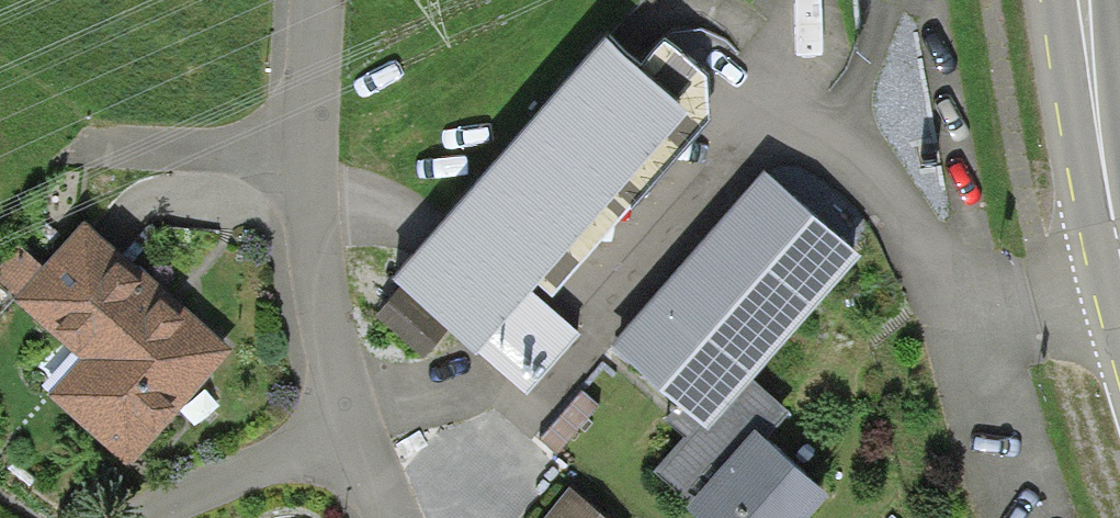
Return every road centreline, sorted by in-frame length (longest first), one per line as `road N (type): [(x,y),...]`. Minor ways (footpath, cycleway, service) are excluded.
road 1 (residential): [(307,0),(303,226),(338,427)]
road 2 (secondary): [(1085,0),(1119,246)]
road 3 (residential): [(338,427),(151,517)]

